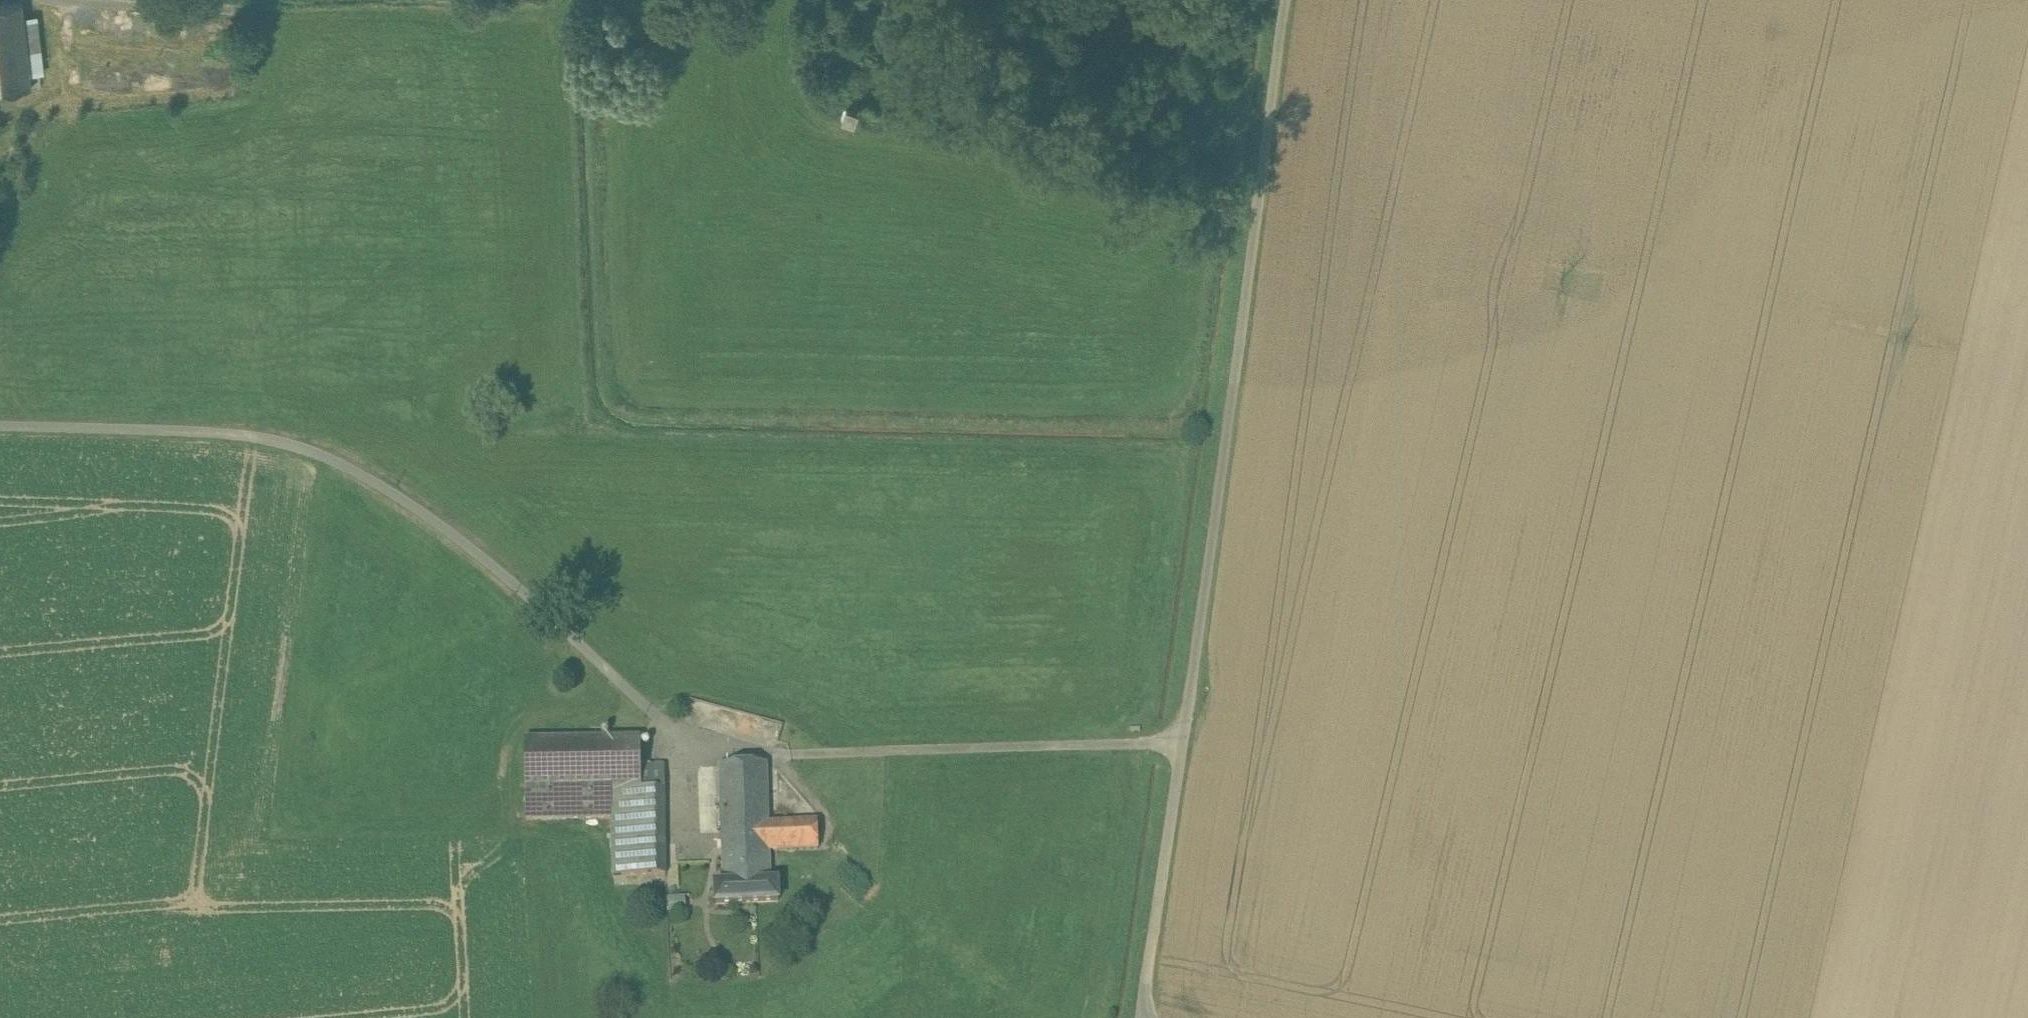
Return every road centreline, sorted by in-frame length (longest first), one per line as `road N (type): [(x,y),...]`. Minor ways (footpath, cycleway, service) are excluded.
road 1 (unclassified): [(1286,0),(1142,1017)]
road 2 (track): [(1182,741),(779,751)]

